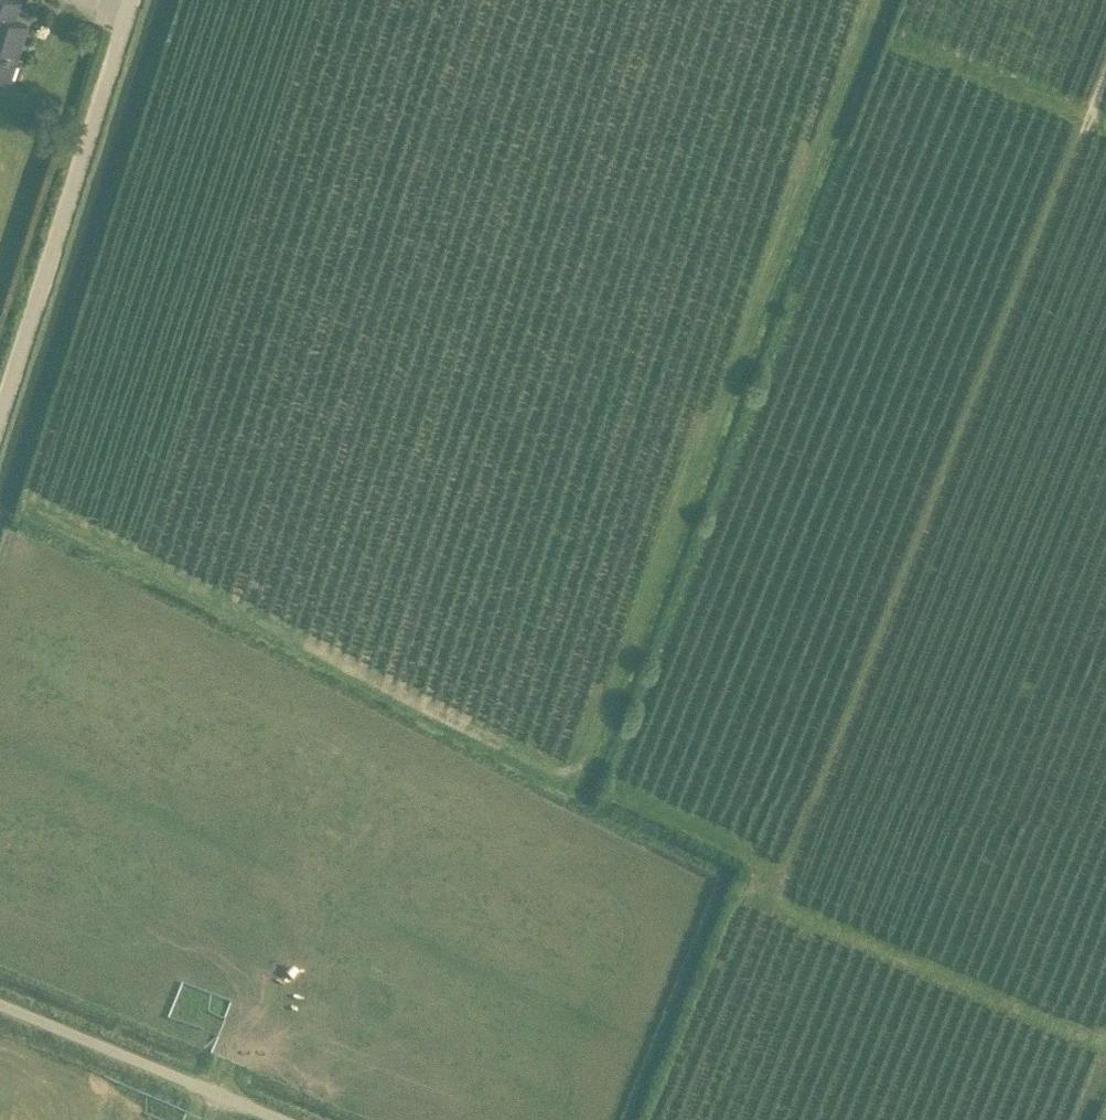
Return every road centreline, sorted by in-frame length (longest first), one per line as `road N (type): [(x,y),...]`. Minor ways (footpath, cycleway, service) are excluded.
road 1 (unclassified): [(0,389),(115,0)]
road 2 (unclassified): [(282,1119),(0,1002)]

